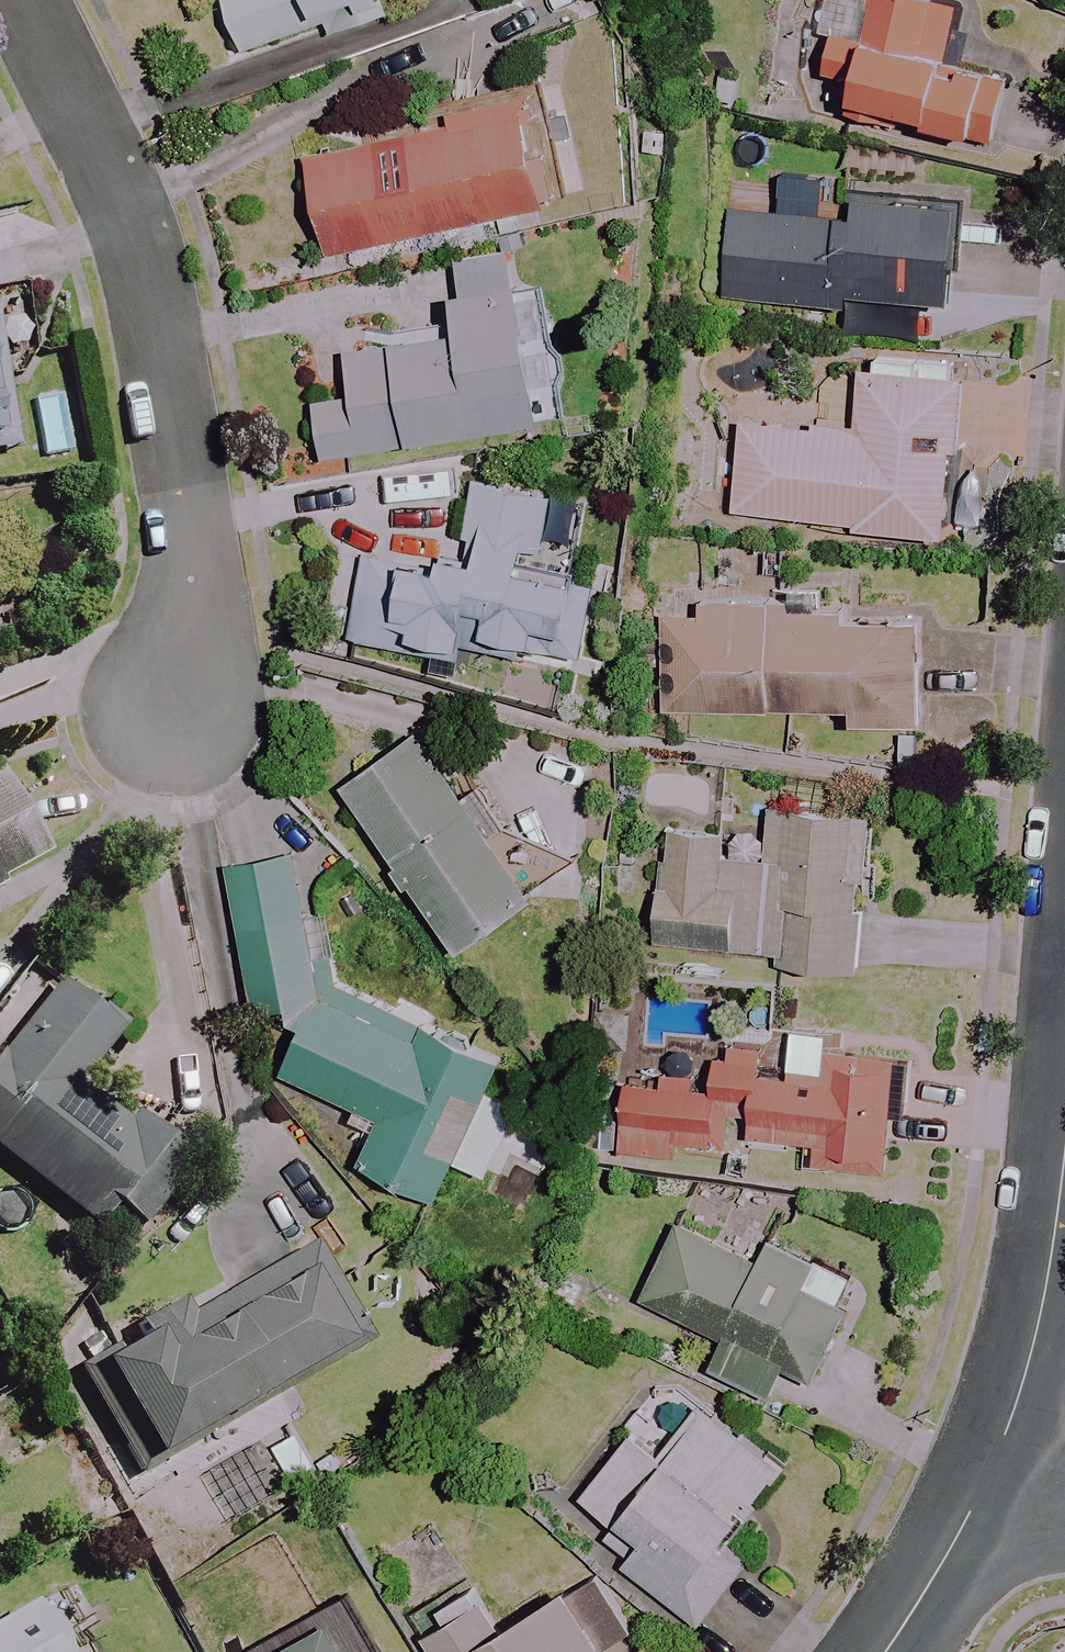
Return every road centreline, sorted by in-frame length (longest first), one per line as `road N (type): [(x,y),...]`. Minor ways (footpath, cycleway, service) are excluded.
road 1 (residential): [(21,0),(142,235),(178,374),(189,522),(187,710)]
road 2 (residential): [(987,1476),(1049,1271),(1064,1140)]
road 3 (residential): [(881,1651),(923,1594),(987,1476)]

